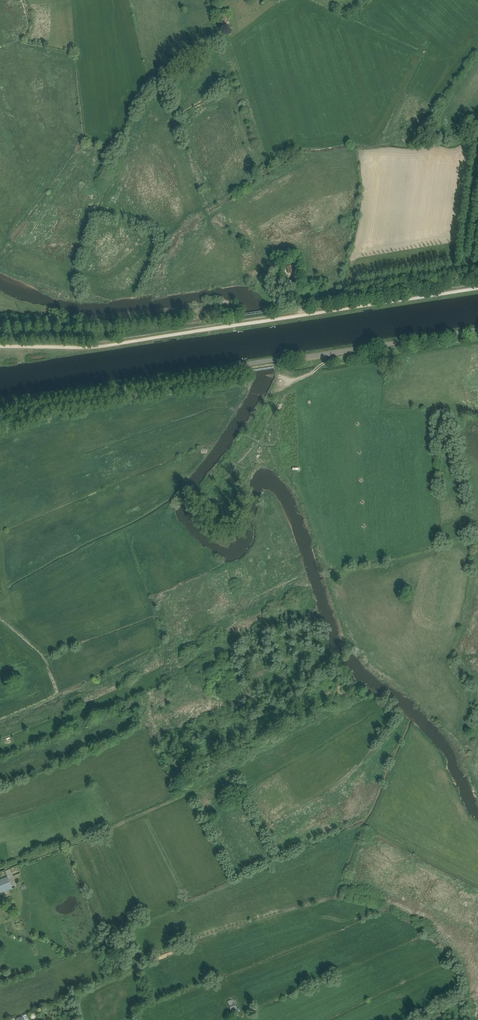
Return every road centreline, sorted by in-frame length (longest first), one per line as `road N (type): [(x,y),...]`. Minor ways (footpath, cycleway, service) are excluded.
road 1 (track): [(0,346),(96,347),(477,288)]
road 2 (track): [(477,416),(440,414),(432,423),(437,547)]

